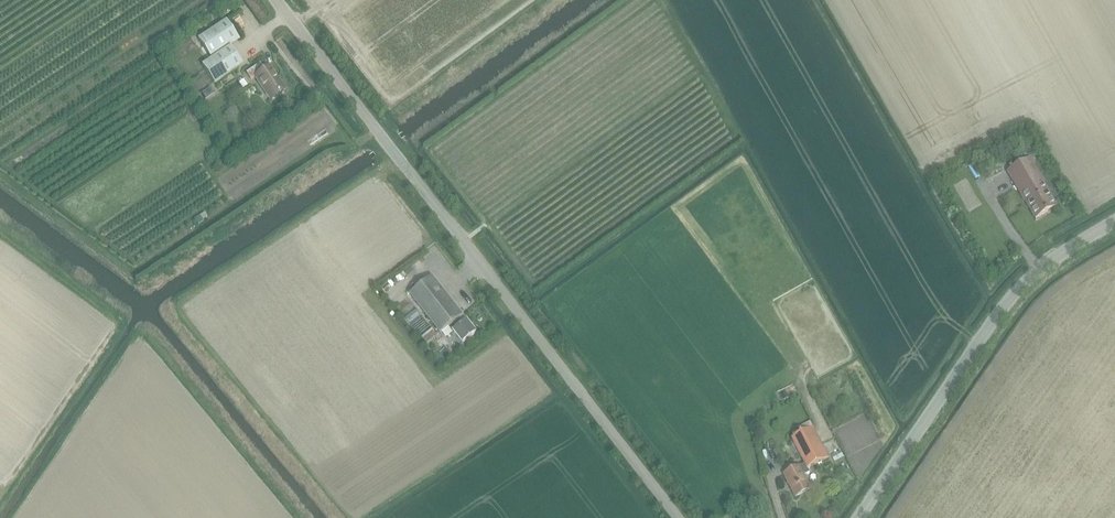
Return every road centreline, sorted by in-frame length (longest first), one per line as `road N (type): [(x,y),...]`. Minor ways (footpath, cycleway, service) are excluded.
road 1 (tertiary): [(676,517),(273,0)]
road 2 (unclassified): [(858,517),(1033,272),(1114,222)]

